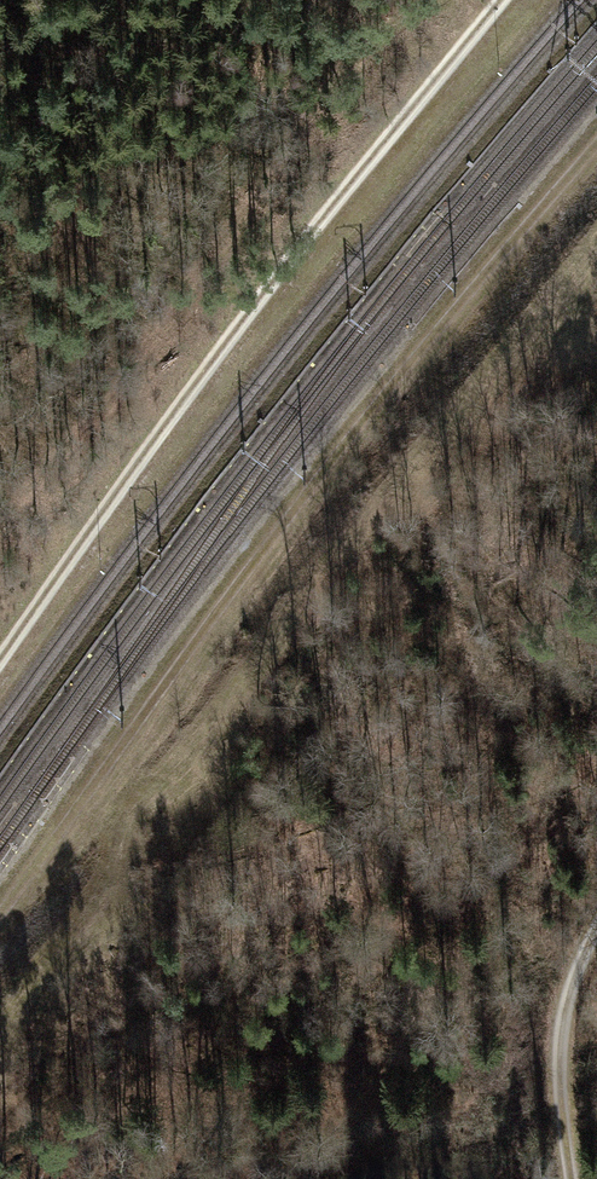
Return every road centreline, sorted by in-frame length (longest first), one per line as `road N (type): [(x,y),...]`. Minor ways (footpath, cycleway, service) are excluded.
road 1 (track): [(596,146),(456,306),(0,912)]
road 2 (track): [(0,657),(104,502),(505,0)]
road 3 (track): [(596,926),(583,943),(559,1067),(579,1178)]

